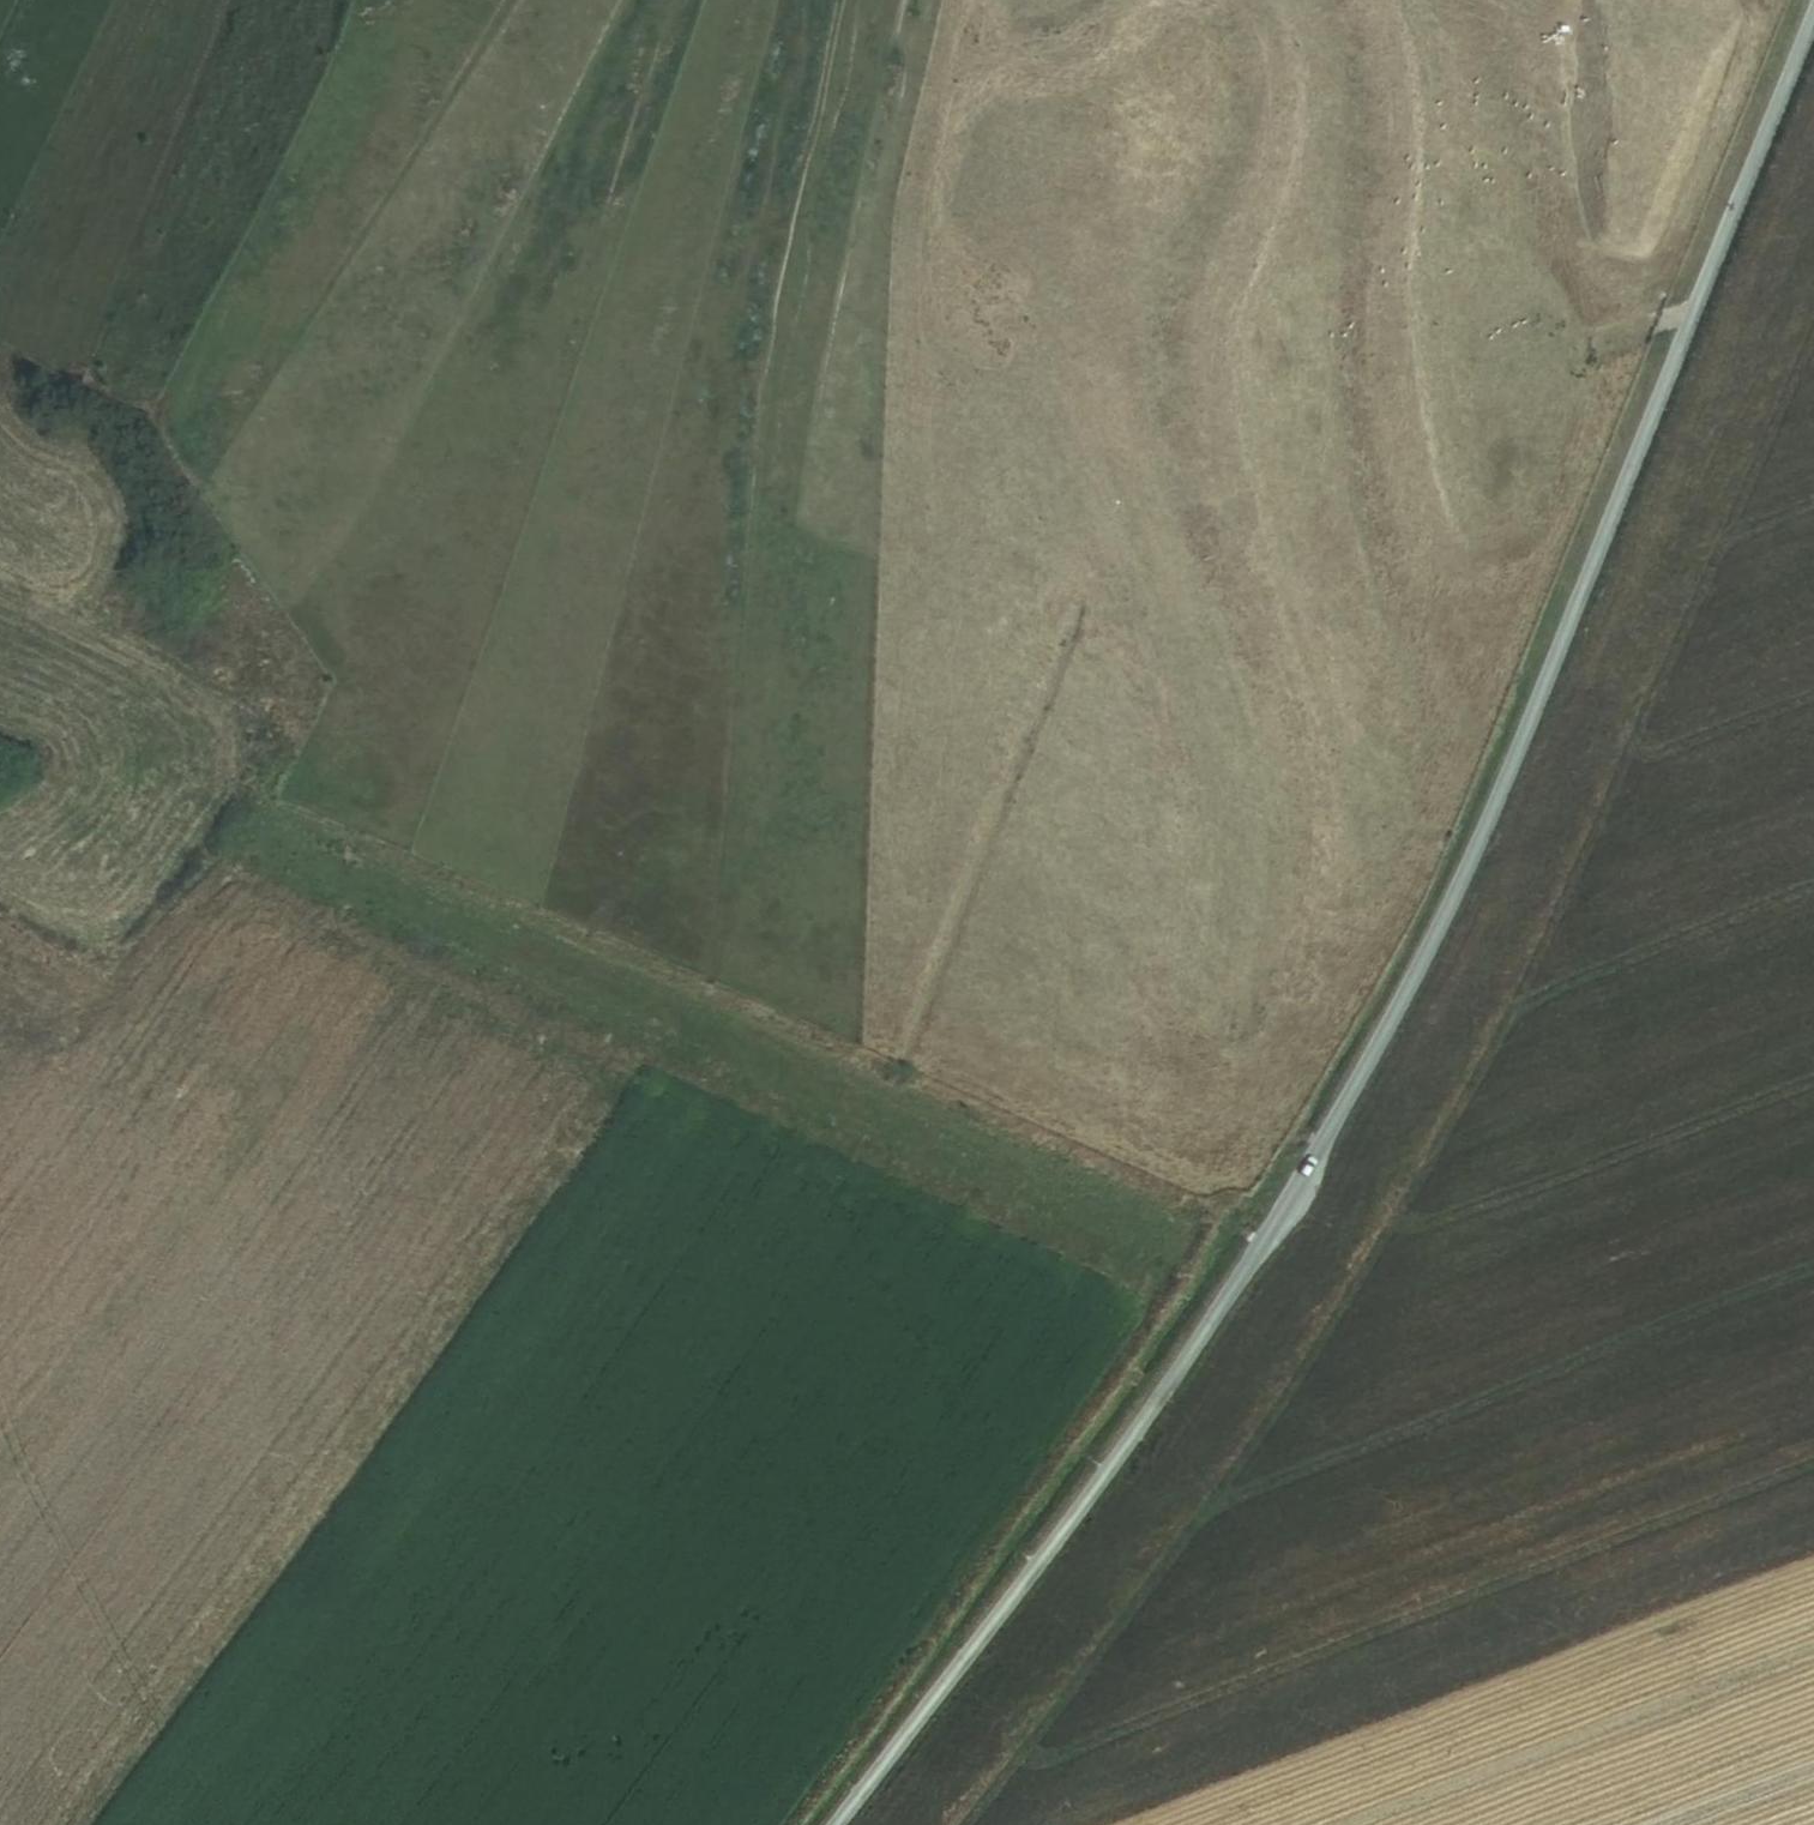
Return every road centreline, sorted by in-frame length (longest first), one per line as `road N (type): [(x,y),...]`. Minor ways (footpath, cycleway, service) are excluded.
road 1 (unclassified): [(1813,31),(1476,890),(1167,1403),(838,1824)]

